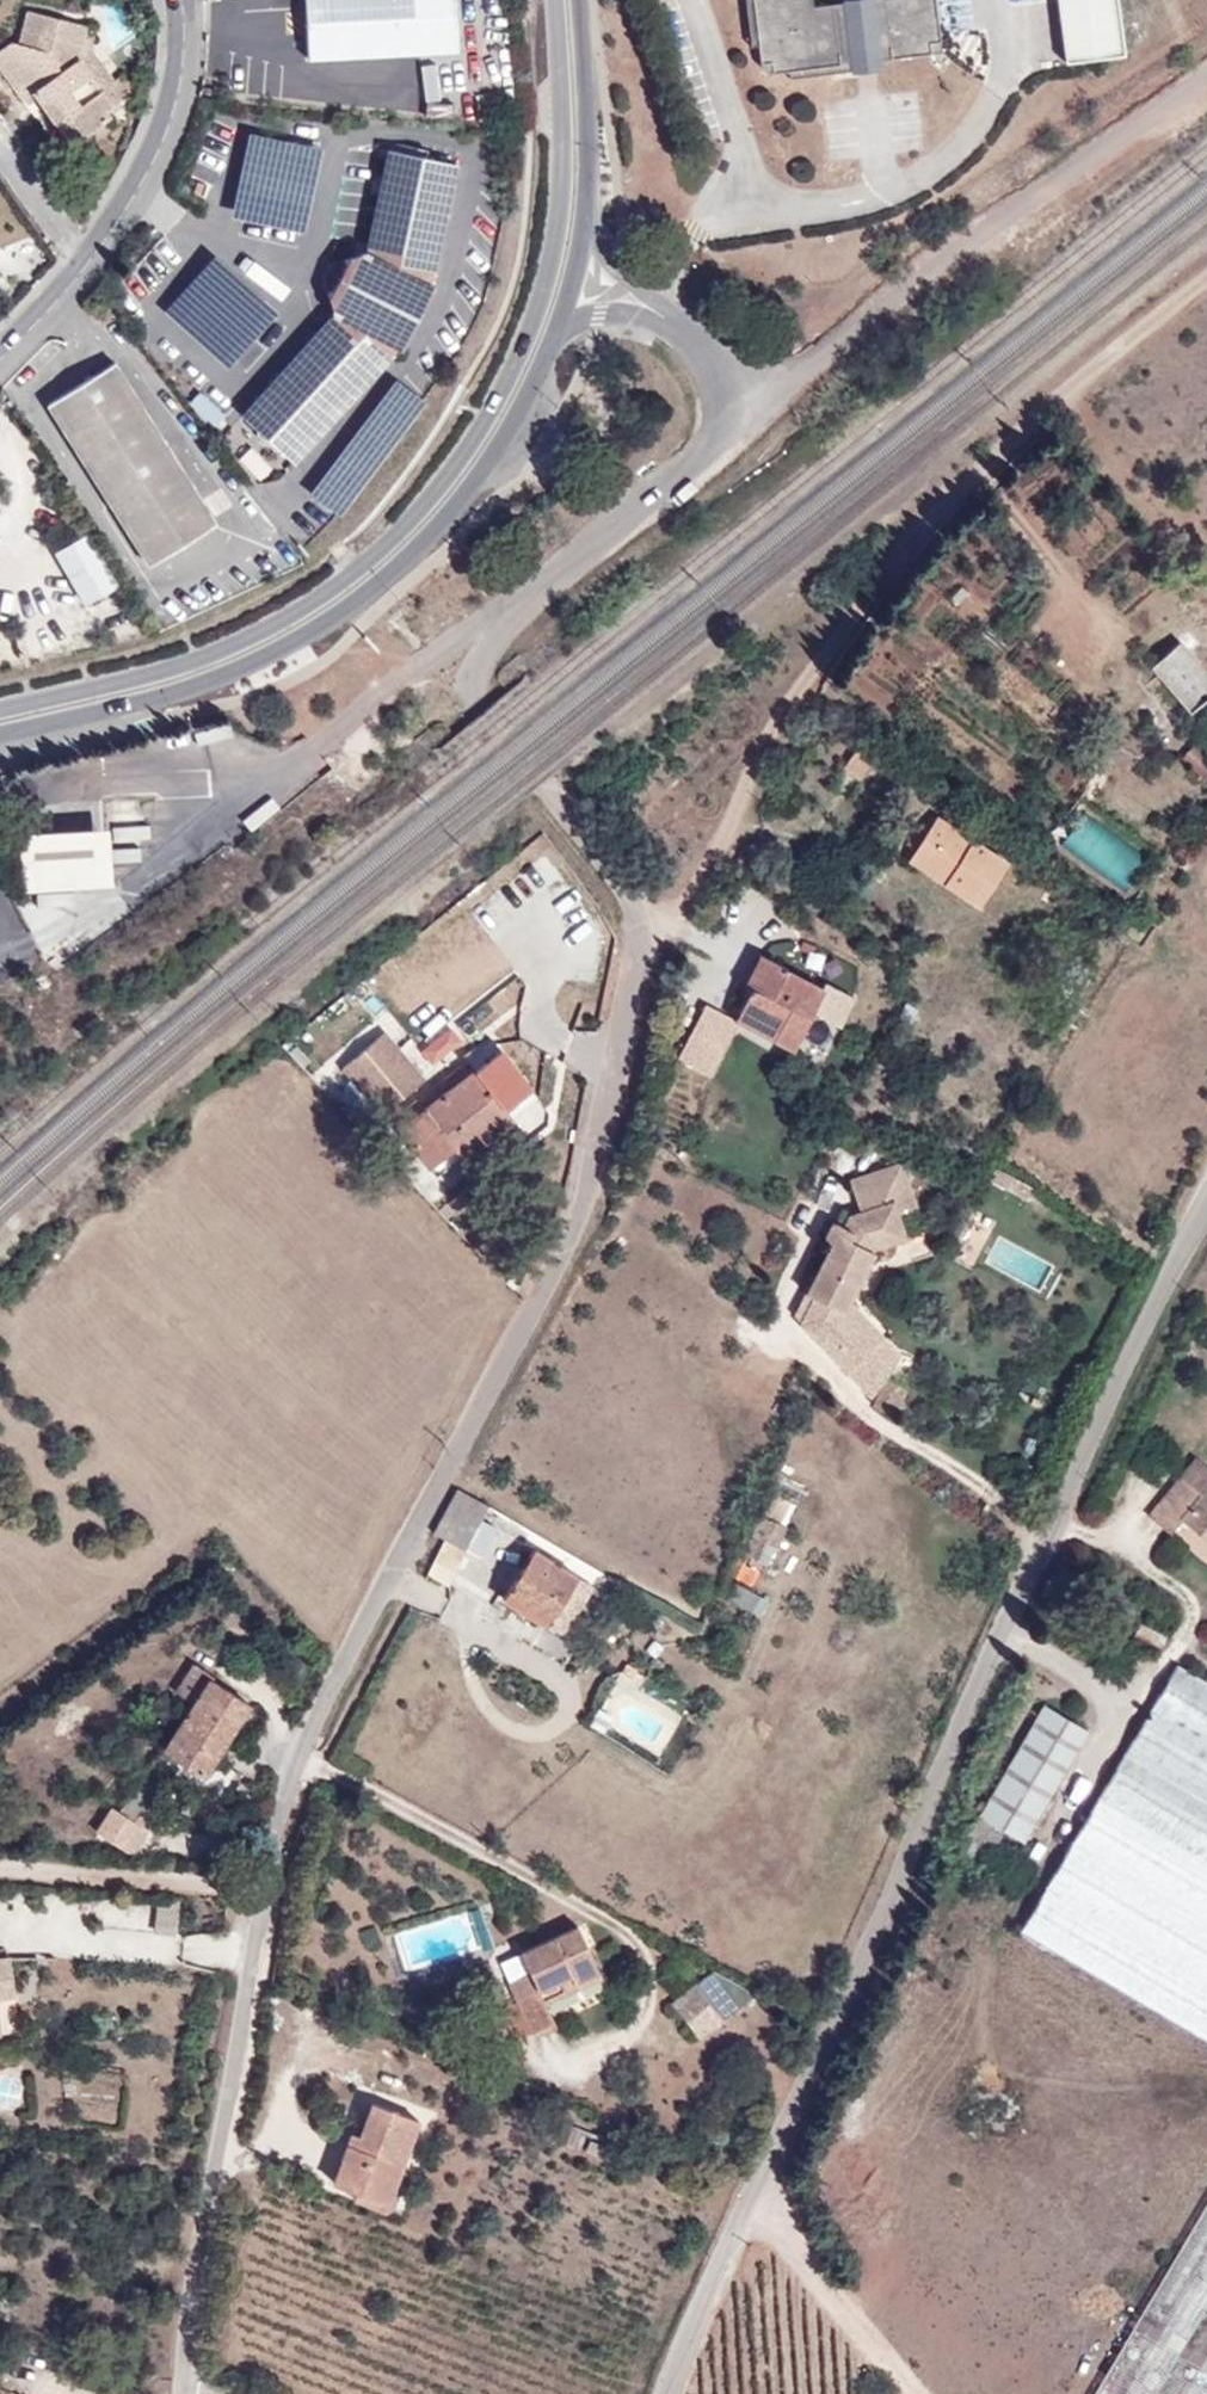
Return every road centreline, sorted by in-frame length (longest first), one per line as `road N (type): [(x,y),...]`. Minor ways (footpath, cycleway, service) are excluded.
road 1 (residential): [(395,1568),(577,1212),(638,924),(478,709),(476,639),(761,411)]
road 2 (secondary): [(553,0),(562,146),(550,266),(501,392),(454,468),(344,578),(278,619),(207,656),(0,708)]
road 3 (tertiary): [(1048,1546),(744,2200),(670,2393)]
road 4 (track): [(638,924),(910,533),(1206,291)]
road 5 (secondary): [(0,731),(213,678),(368,593),(481,476),(559,327)]
road 6 (residential): [(761,411),(1206,78)]
road 7 (residential): [(190,2393),(194,2234),(265,1879)]
road 8 (tertiary): [(1206,1203),(1048,1546)]
road 9 (residential): [(302,1753),(623,1927)]
road 10 (residential): [(1048,1546),(983,1483),(842,1405),(787,1332)]
road 11 (residential): [(175,0),(181,41),(175,127),(83,251)]
road 12 (residential): [(265,1879),(0,1866)]
road 13 (track): [(744,2200),(915,2393)]
road 14 (secondary): [(585,236),(578,0)]
road 15 (residential): [(302,1753),(395,1568)]
road 16 (residential): [(395,1568),(556,1677)]
road 17 (residential): [(688,332),(585,236)]
road 18 (residential): [(559,327),(602,317),(646,319),(688,332)]
road 19 (residential): [(83,251),(0,353)]
road 20 (residential): [(265,1879),(302,1753)]
road 21 (residential): [(0,158),(16,165),(83,251)]

